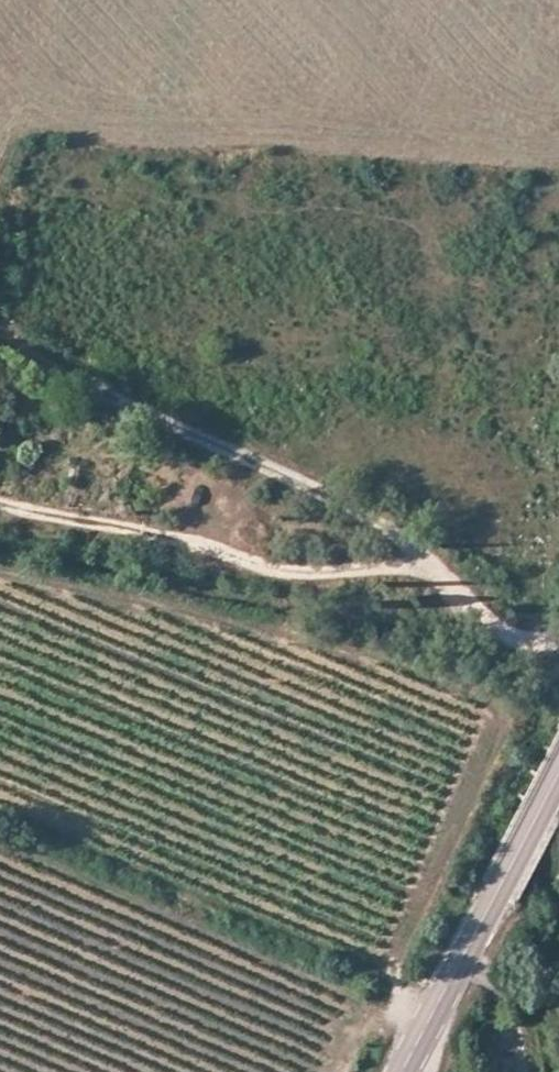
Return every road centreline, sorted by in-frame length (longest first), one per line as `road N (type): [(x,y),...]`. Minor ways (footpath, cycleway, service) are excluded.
road 1 (track): [(558,644),(523,640),(486,616),(381,522),(90,391),(0,340)]
road 2 (track): [(431,570),(252,567),(167,540),(0,505)]
road 3 (tertiary): [(400,1071),(495,891)]
road 4 (tertiary): [(558,774),(495,891)]

